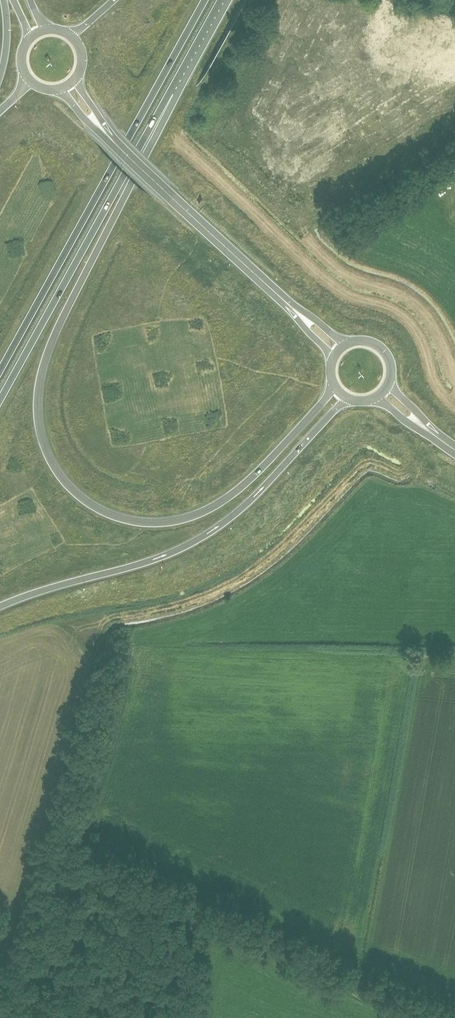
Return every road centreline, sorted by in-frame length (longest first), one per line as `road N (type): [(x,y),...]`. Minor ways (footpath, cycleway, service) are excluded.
road 1 (trunk): [(334,388),(246,485),(184,521),(122,522),(60,479),(40,431),(42,374),(170,93)]
road 2 (trunk): [(205,0),(0,372)]
road 3 (trunk): [(0,609),(156,561),(207,535),(346,400)]
road 4 (primary): [(67,87),(337,352)]
road 5 (trunk): [(0,404),(170,93)]

